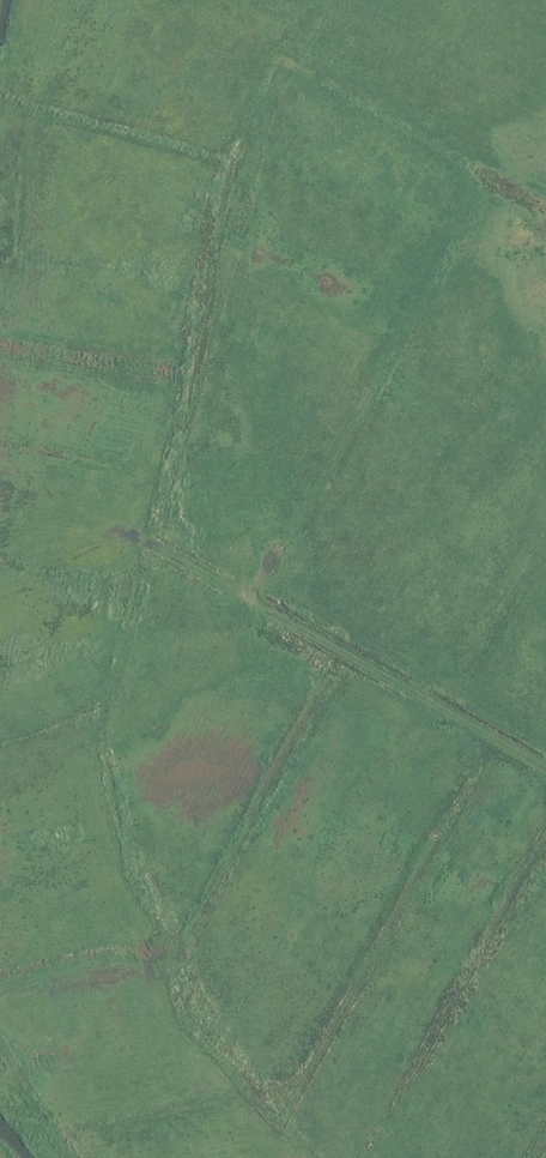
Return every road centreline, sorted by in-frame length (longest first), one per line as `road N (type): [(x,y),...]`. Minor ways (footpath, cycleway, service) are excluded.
road 1 (track): [(545,767),(157,544)]

